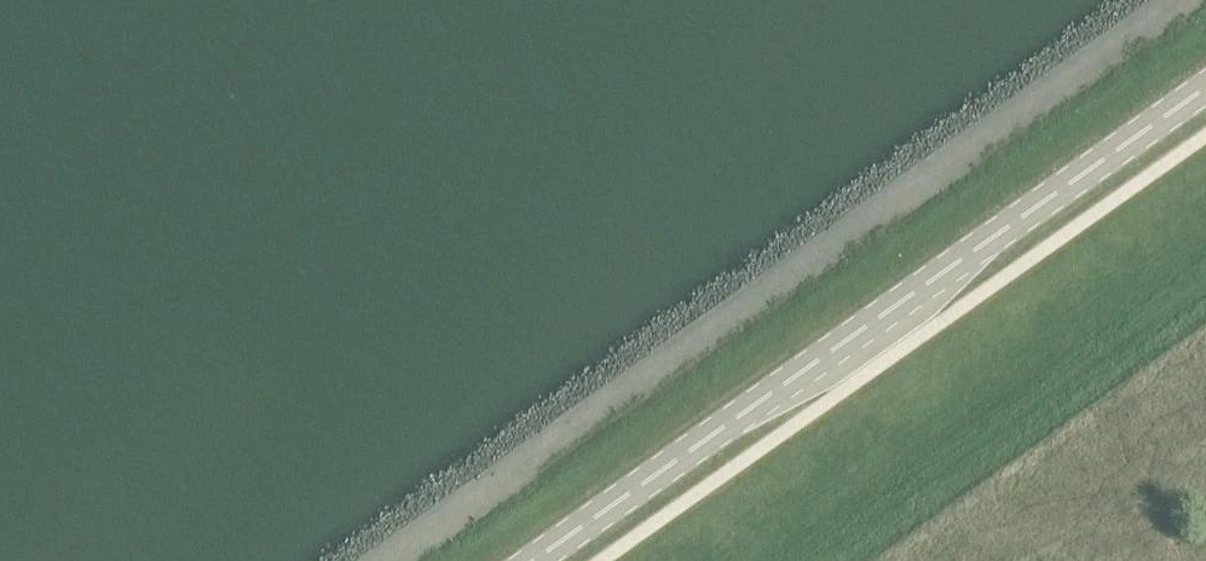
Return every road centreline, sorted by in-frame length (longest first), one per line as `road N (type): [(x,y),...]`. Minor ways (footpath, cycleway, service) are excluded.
road 1 (secondary): [(554,560),(1205,95)]

